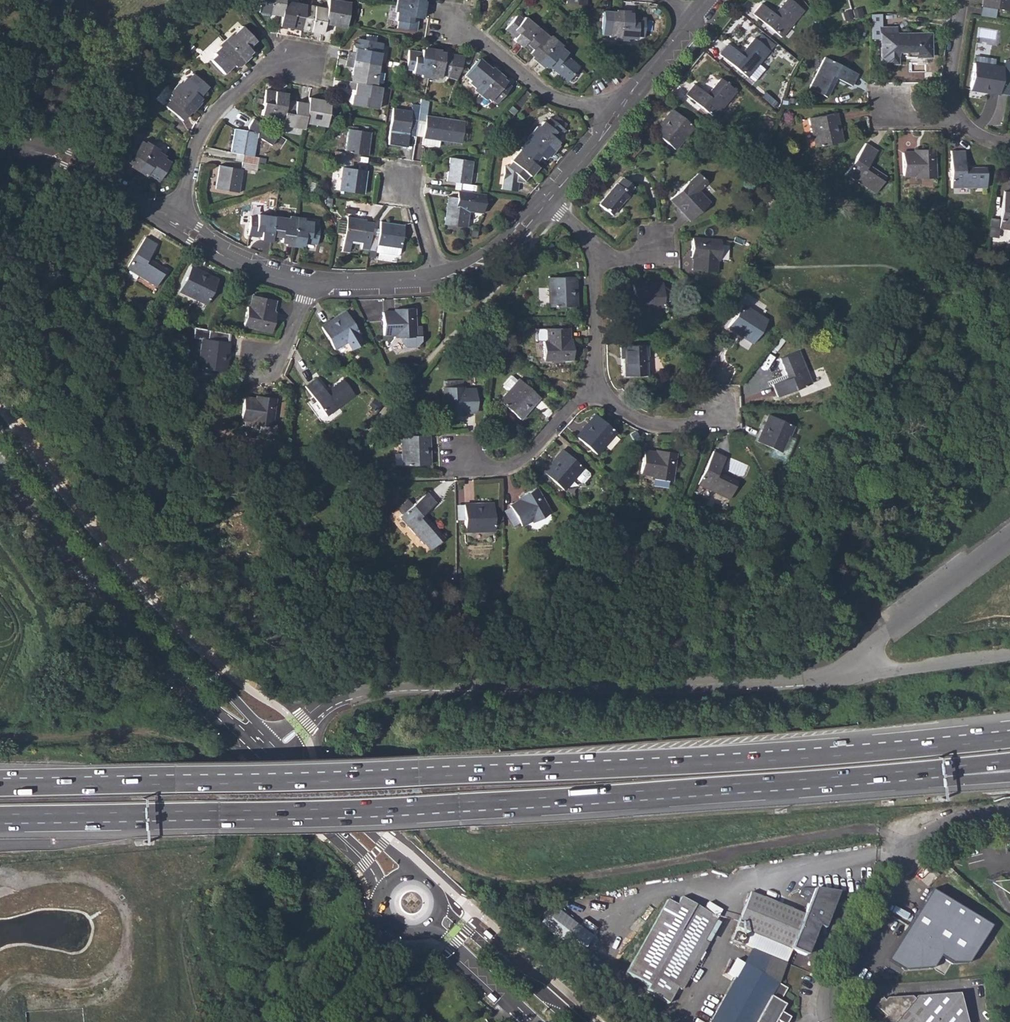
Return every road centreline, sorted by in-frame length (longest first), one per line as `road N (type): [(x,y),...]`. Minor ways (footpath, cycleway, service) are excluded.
road 1 (motorway): [(1009,739),(615,769),(0,786)]
road 2 (motorway): [(0,816),(470,801),(943,767)]
road 3 (unclassified): [(281,745),(325,703),(390,687),(683,687),(804,680),(849,667)]
road 4 (secondary): [(281,745),(117,573),(0,417)]
road 5 (secondary): [(0,460),(159,656),(266,757)]
road 6 (residential): [(1009,824),(939,834),(921,846),(837,981),(831,1021)]
road 7 (residential): [(171,221),(222,254),(282,278),(437,279)]
road 8 (residential): [(311,63),(280,58),(206,125),(171,221)]
road 9 (unclassified): [(849,667),(1009,538)]
road 10 (residential): [(616,113),(554,100),(452,23)]
road 11 (residential): [(0,142),(81,166),(171,221)]
road 12 (secondary): [(266,757),(366,863),(385,902)]
road 13 (secondary): [(415,875),(281,745)]
road 14 (secondary): [(575,1021),(441,904)]
road 15 (residential): [(594,385),(518,463),(501,469),(463,458)]
road 16 (unclassified): [(849,667),(864,674),(1009,656)]
road 17 (residential): [(594,385),(653,425),(692,425),(725,407)]
road 18 (secondary): [(430,925),(534,1021)]
road 19 (tertiary): [(392,921),(296,1021)]
road 20 (residential): [(437,279),(489,256),(546,200)]
road 21 (residential): [(594,259),(594,385)]
road 22 (residential): [(616,113),(691,19)]

